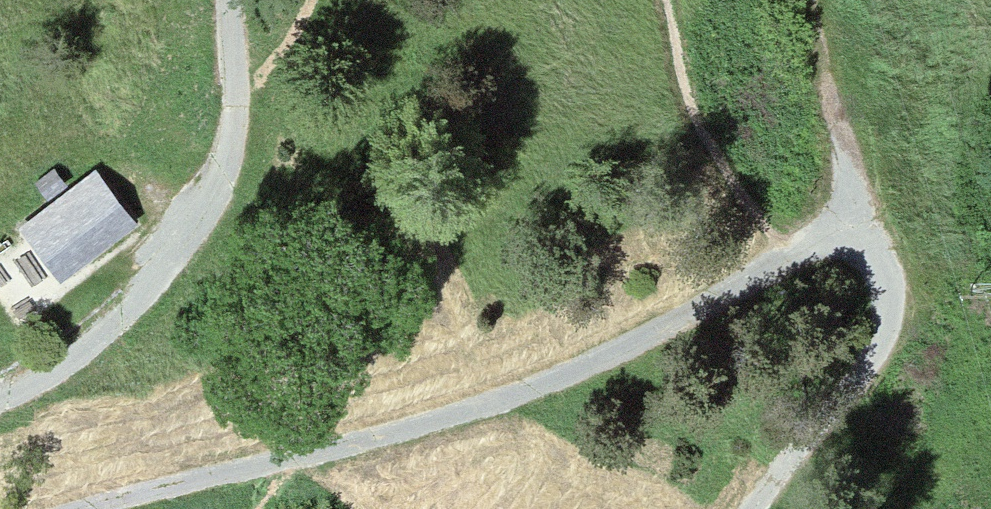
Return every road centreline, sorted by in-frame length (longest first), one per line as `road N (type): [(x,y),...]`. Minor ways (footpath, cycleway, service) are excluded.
road 1 (track): [(81,508),(426,422),(599,355),(779,261),(855,240)]
road 2 (track): [(226,0),(238,96),(206,199),(159,271),(84,340),(0,395)]
road 3 (track): [(751,508),(870,353),(890,290),(877,258),(855,240)]
road 4 (track): [(855,240),(814,0)]

